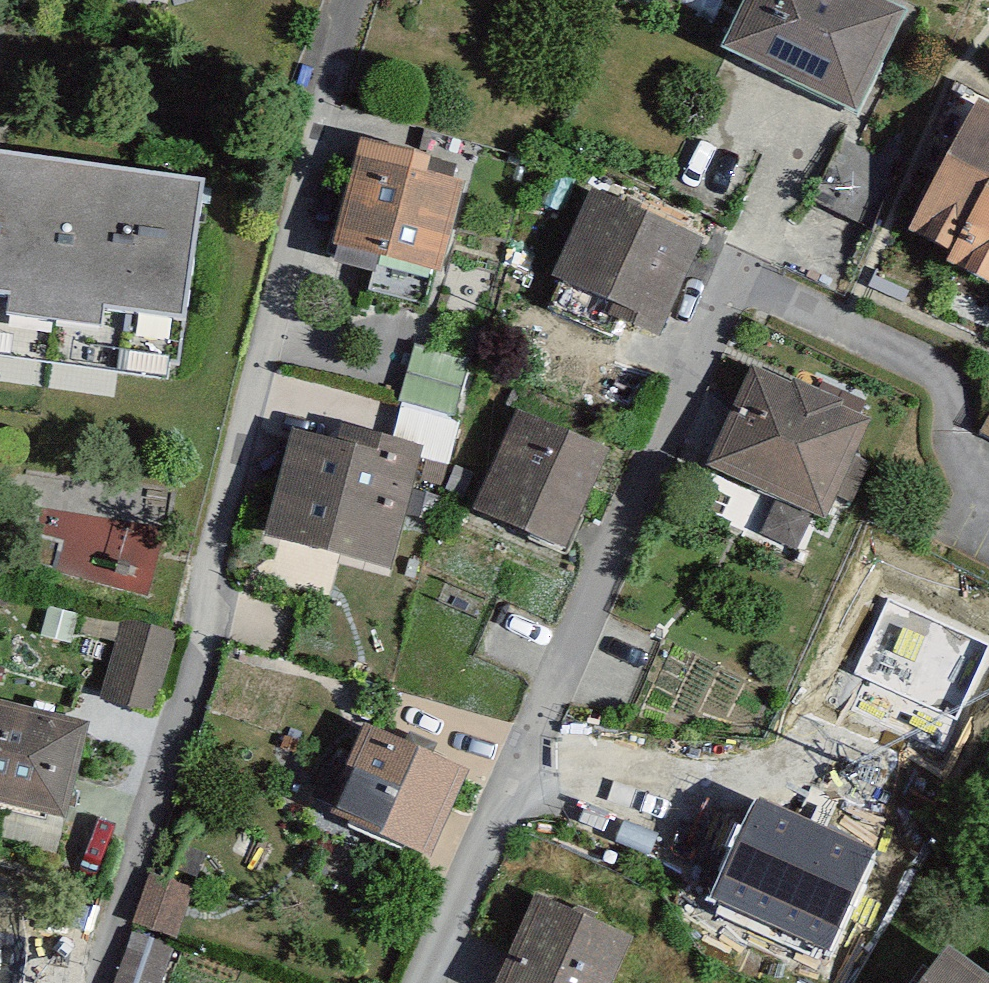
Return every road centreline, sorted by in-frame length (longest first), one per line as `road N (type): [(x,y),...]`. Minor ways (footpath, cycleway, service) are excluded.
road 1 (residential): [(362,0),(91,982)]
road 2 (residential): [(742,264),(425,982)]

